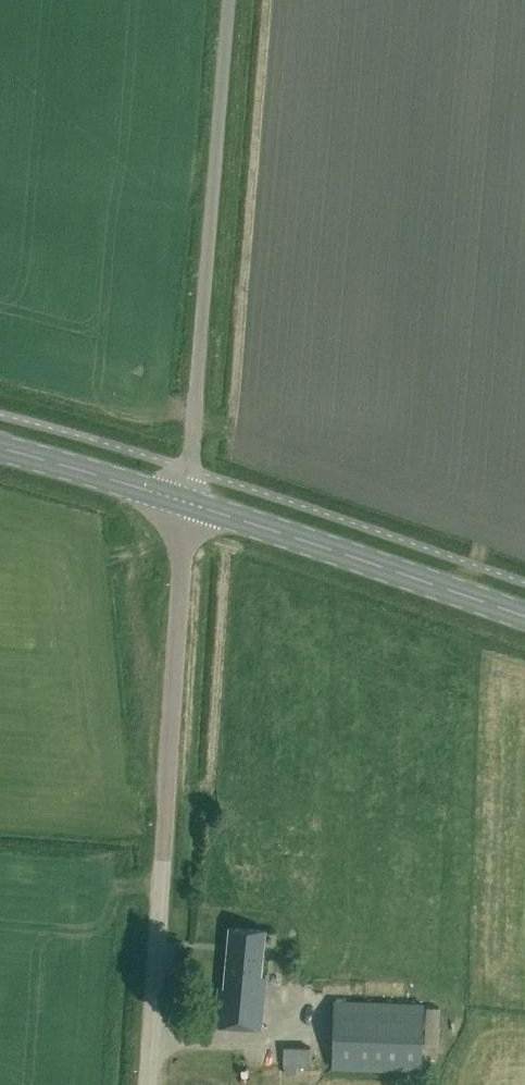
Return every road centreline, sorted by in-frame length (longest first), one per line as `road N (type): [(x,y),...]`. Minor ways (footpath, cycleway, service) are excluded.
road 1 (unclassified): [(188,505),(147,1084)]
road 2 (unclassified): [(188,505),(226,0)]
road 3 (secondary): [(524,619),(188,505)]
road 4 (secondary): [(188,505),(0,451)]

